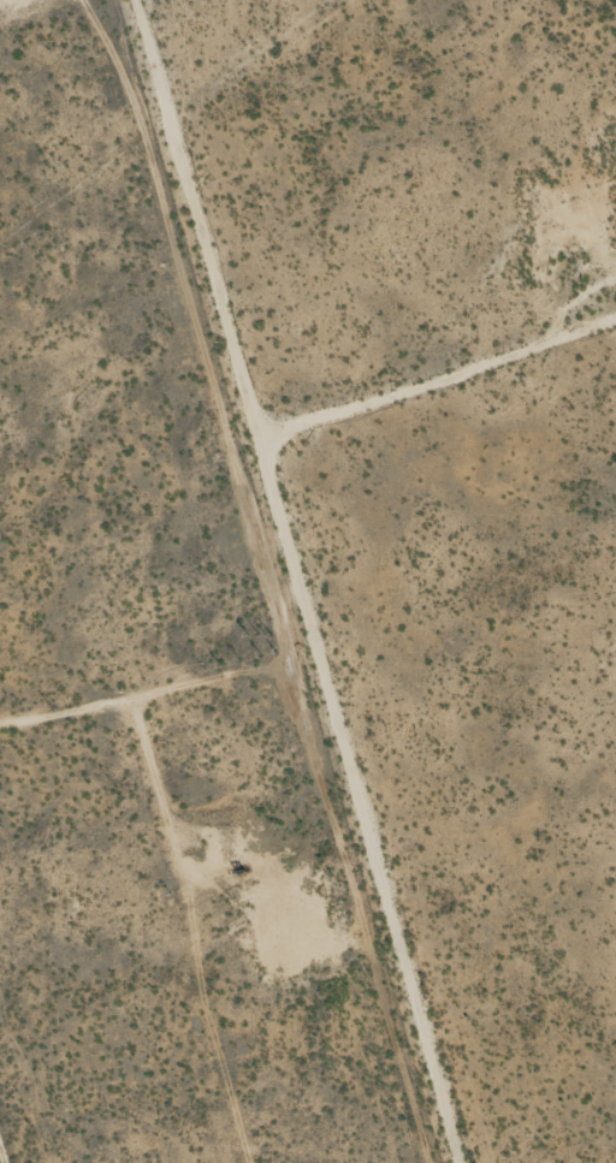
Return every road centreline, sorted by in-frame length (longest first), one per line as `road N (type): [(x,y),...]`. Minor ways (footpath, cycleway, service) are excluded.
road 1 (track): [(197,0),(340,491),(509,1162)]
road 2 (track): [(340,491),(615,395)]
road 3 (track): [(0,936),(63,1162)]

